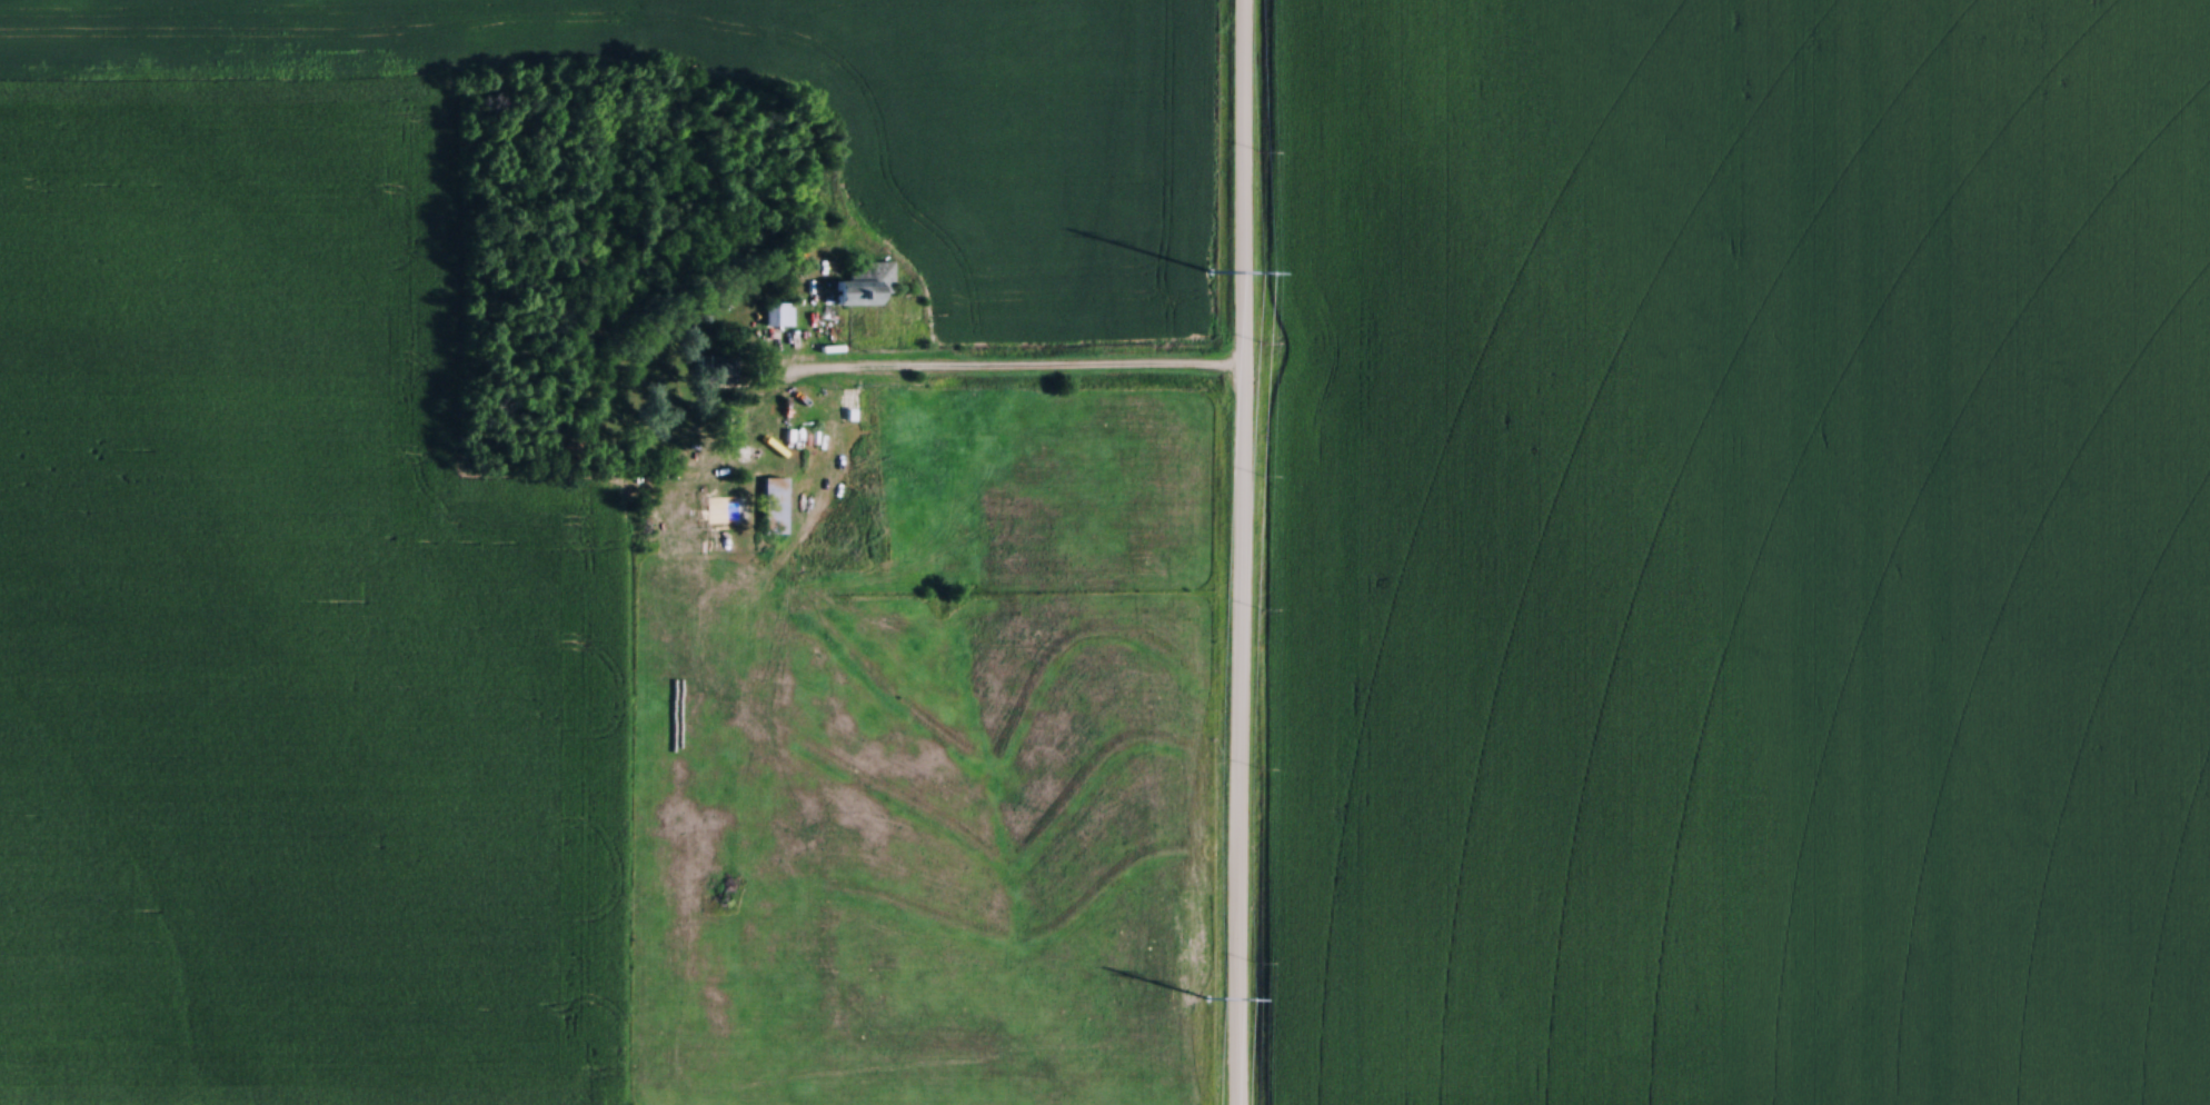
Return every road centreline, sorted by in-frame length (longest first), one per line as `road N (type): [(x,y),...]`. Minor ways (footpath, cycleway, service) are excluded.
road 1 (tertiary): [(1239,1104),(1245,0)]

